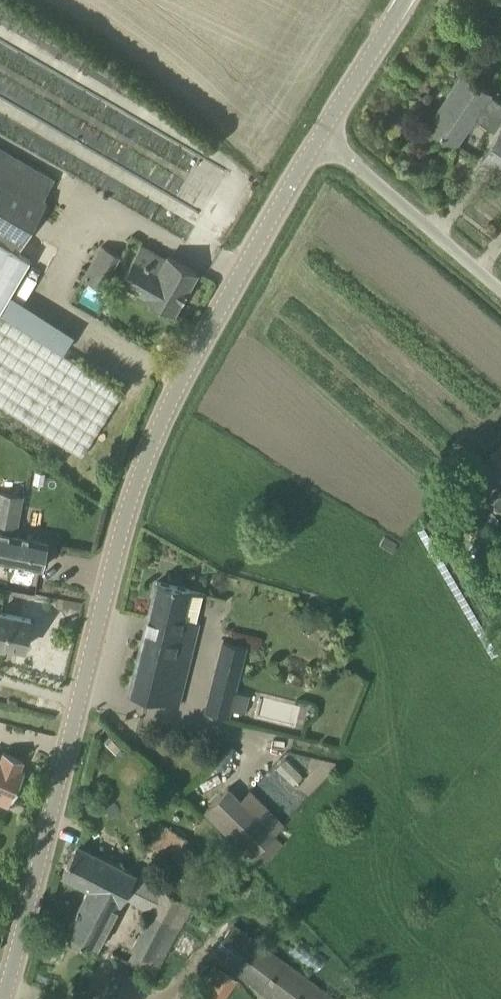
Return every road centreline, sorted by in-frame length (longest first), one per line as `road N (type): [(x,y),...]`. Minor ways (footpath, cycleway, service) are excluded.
road 1 (tertiary): [(4,998),(129,526),(184,375),(253,241),(320,136)]
road 2 (unclassified): [(500,291),(320,136)]
road 3 (tertiary): [(320,136),(403,0)]

